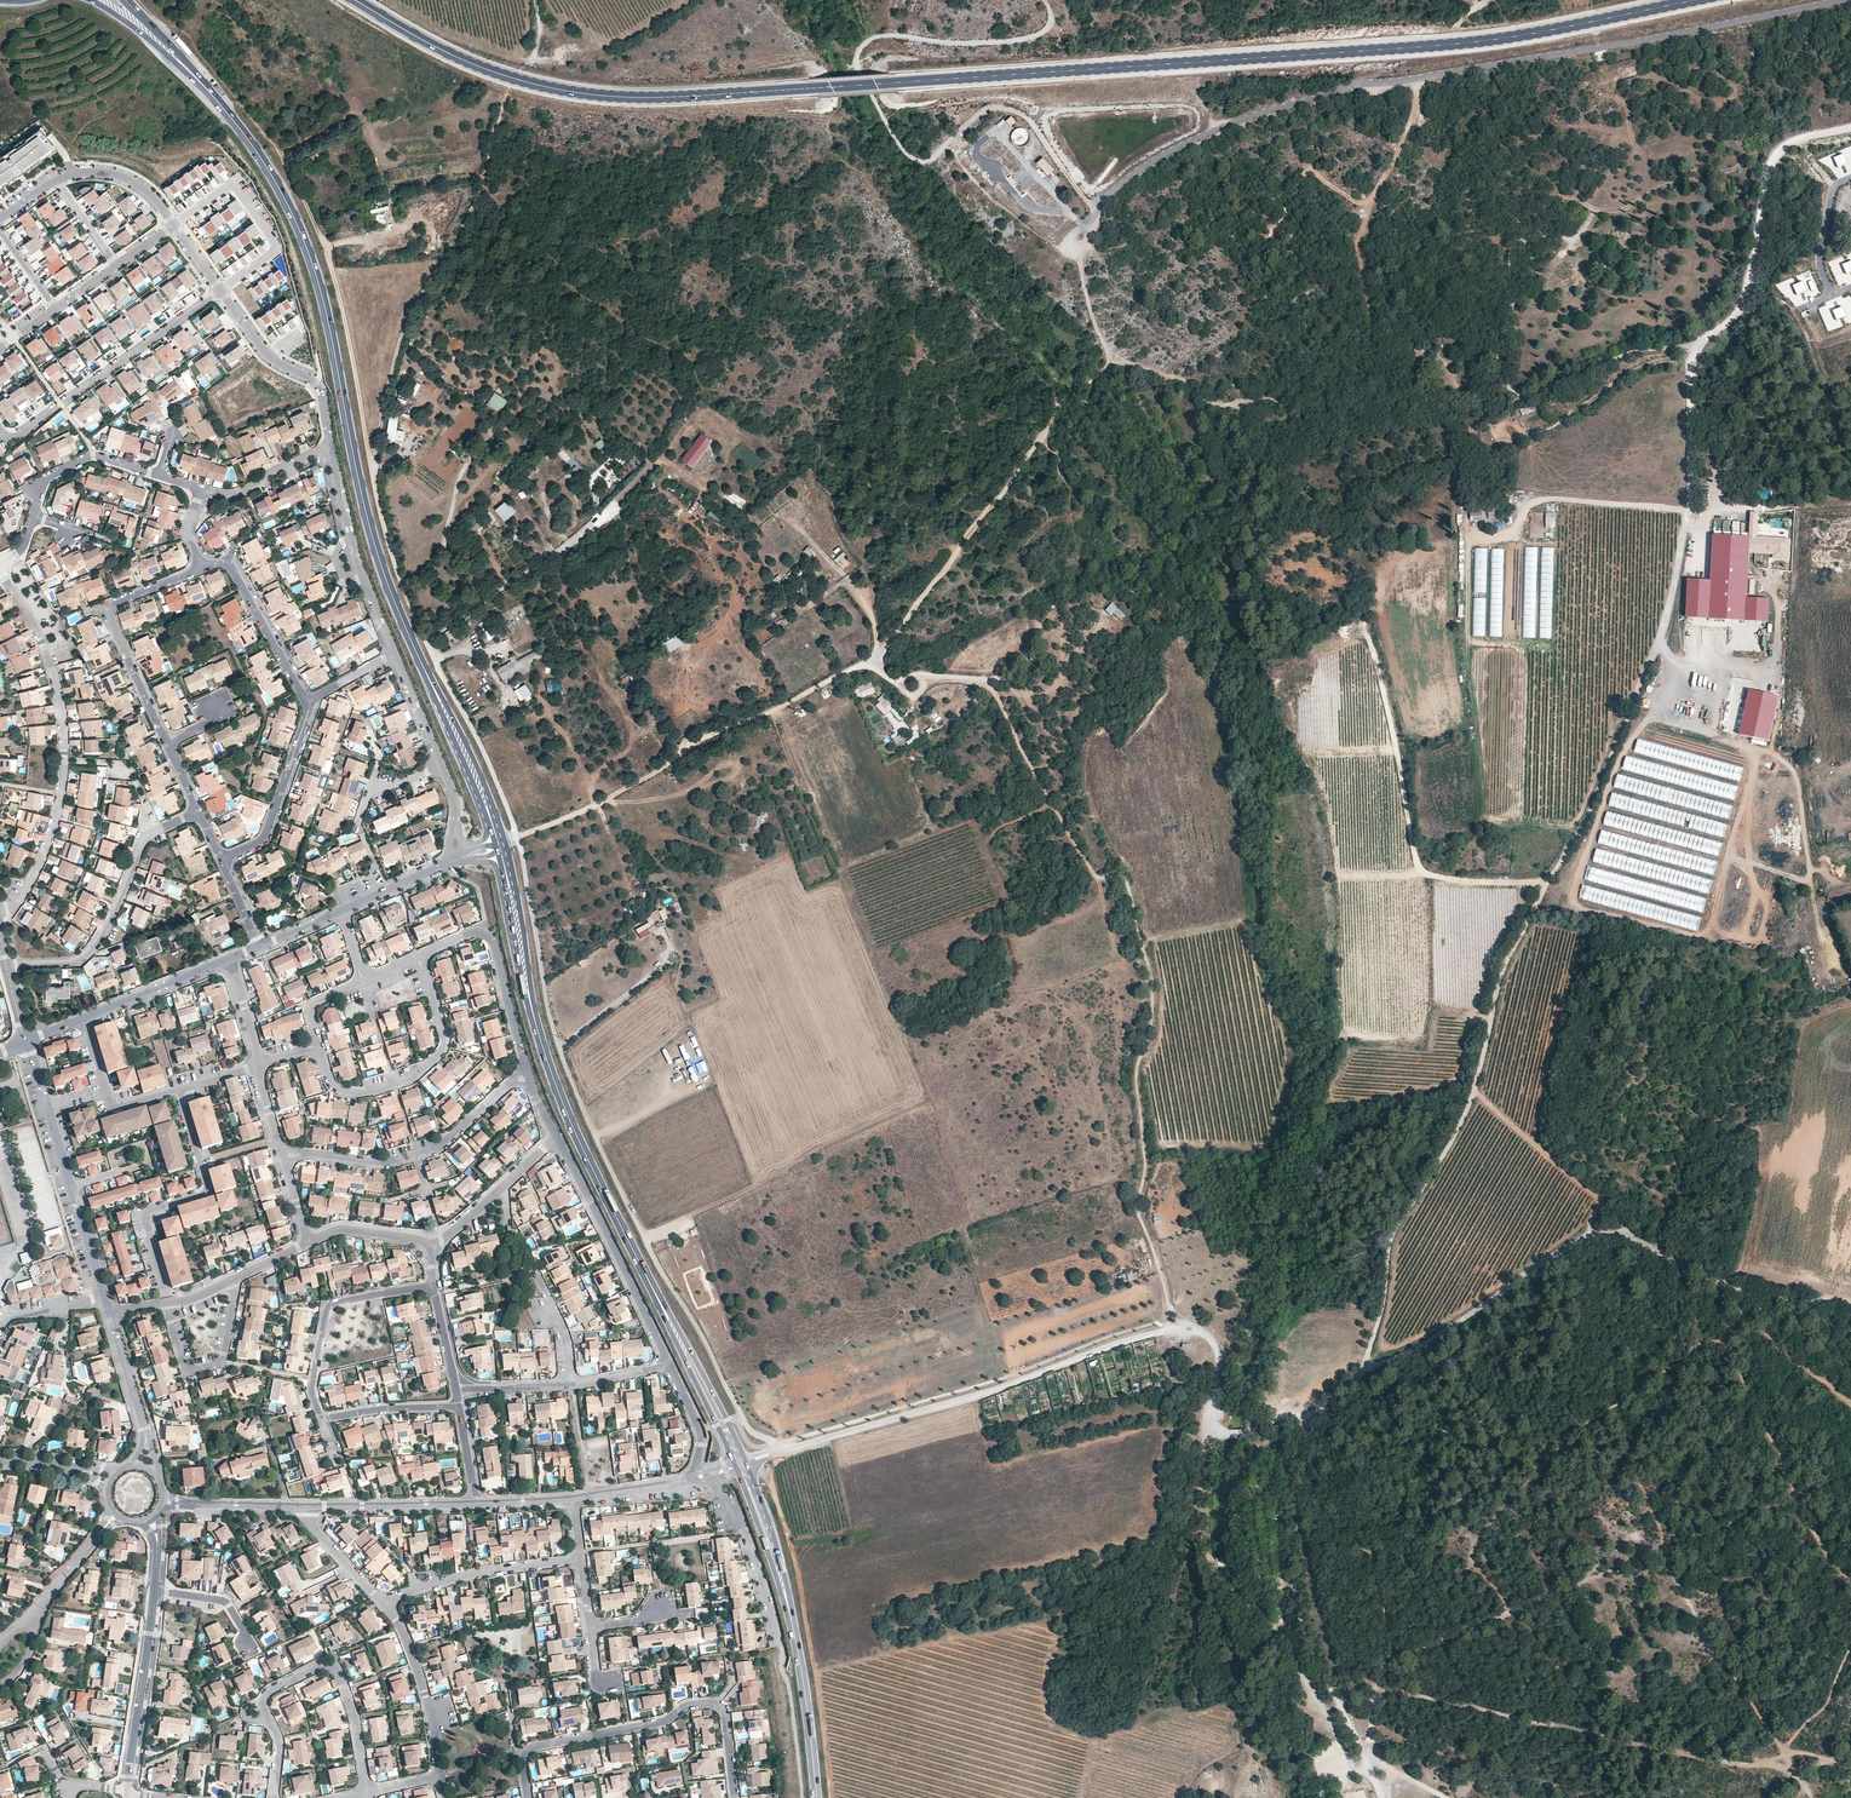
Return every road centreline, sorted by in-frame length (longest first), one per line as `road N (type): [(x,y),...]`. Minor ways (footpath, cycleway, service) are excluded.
road 1 (track): [(1364,1368),(1391,1239),(1479,1085),(1507,966),(1666,631),(1688,524),(1690,368),(1698,343)]
road 2 (primary): [(813,87),(1461,44),(1695,0)]
road 3 (track): [(871,663),(893,681),(972,677),(992,687),(1092,871),(1125,880),(1154,986),(1153,1028),(1136,1077),(1146,1163),(1138,1206),(1162,1275),(1169,1330)]
road 4 (unclassified): [(1094,214),(1131,177),(1204,135),(1356,84),(1850,0)]
road 5 (track): [(778,1452),(745,1423),(586,1115),(550,1012),(517,838)]
road 6 (primary): [(215,98),(298,227),(320,285),(374,542),(437,694)]
road 7 (track): [(1111,364),(1184,383),(1190,399),(1211,406),(1273,398),(1294,415),(1443,386),(1482,419),(1629,352),(1698,343)]
road 8 (unclassified): [(1227,1433),(1214,1427),(1218,1350),(1198,1333),(1169,1330),(778,1452)]
road 9 (primary): [(813,87),(615,97),(532,84),(474,64),(356,0)]
road 10 (track): [(371,462),(329,257),(278,150),(196,44)]
road 11 (track): [(1306,1416),(1281,1491),(1282,1589),(1368,1757),(1379,1797)]
road 12 (track): [(517,838),(402,583),(371,462)]
road 13 (track): [(517,838),(871,663)]
road 14 (track): [(371,462),(404,328),(485,182),(505,102)]
road 15 (residential): [(0,918),(42,856),(64,754),(41,642),(0,576)]
road 16 (track): [(830,1797),(816,1677),(771,1485),(778,1452)]
road 17 (residential): [(529,1797),(521,1755),(529,1747),(665,1720),(709,1703),(725,1712),(735,1797)]
road 18 (track): [(871,663),(1064,404)]
road 19 (primary): [(536,1026),(560,1098),(665,1312)]
road 20 (residential): [(365,1794),(355,1717),(337,1671),(327,1667),(267,1696),(280,1746),(275,1797)]
road 21 (track): [(1698,343),(1735,320),(1746,296),(1772,161),(1798,140),(1850,130)]
road 22 (residential): [(282,1154),(384,1164),(435,1149),(528,1075)]
road 23 (residential): [(198,813),(145,839),(100,940),(81,958),(6,965)]
road 24 (residential): [(0,426),(21,435),(221,291)]
road 25 (residential): [(103,1294),(27,1043)]
road 26 (residential): [(176,1088),(207,1185),(146,1214),(167,1303)]
road 27 (residential): [(319,1048),(340,1090),(417,1074),(441,1041),(418,954)]
road 28 (residential): [(669,1362),(557,1137)]
road 29 (track): [(1441,1797),(1368,1757),(1372,1698),(1393,1669),(1457,1637)]
road 30 (residential): [(202,569),(109,610),(166,742)]
road 31 (track): [(427,640),(617,506)]
road 32 (residential): [(321,1416),(310,1385),(329,1305),(432,1283)]
road 33 (residential): [(221,291),(275,247),(236,187),(223,188),(173,226)]
road 34 (residential): [(330,449),(350,536),(395,653)]
road 35 (residential): [(221,291),(267,354),(317,384),(330,449)]
road 36 (residential): [(385,1603),(494,1573),(582,1560)]
road 37 (tertiary): [(128,1791),(155,1594)]
road 38 (residential): [(220,856),(265,834),(309,702)]
road 39 (residential): [(309,702),(228,564),(202,569)]
road 40 (primary): [(536,1026),(504,843)]
road 41 (primary): [(494,847),(536,1026)]
road 42 (residential): [(229,1285),(234,1306),(218,1364),(185,1369),(167,1303)]
road 43 (residential): [(439,1774),(415,1659),(385,1603)]
road 44 (residential): [(712,1475),(745,1535),(779,1639)]
road 45 (primary): [(792,1631),(780,1560),(746,1464)]
road 46 (primary): [(736,1468),(792,1631)]
road 47 (primary): [(746,1464),(665,1312)]
road 48 (primary): [(665,1312),(736,1468)]
road 49 (primary): [(792,1631),(817,1797)]
road 50 (primary): [(504,843),(488,793),(437,694)]
road 51 (primary): [(437,694),(494,847)]
road 52 (track): [(1111,364),(1076,251),(1094,214)]
road 53 (residential): [(83,1019),(231,960)]
road 54 (residential): [(33,515),(44,482),(93,456),(158,476)]
road 55 (residential): [(83,1019),(114,1104),(176,1088)]
road 56 (primary): [(96,0),(215,98)]
road 57 (residential): [(55,180),(90,172),(130,179),(151,192),(173,226)]
road 58 (residential): [(492,938),(528,1075)]
road 59 (residential): [(201,490),(250,489),(330,449)]
road 60 (residential): [(459,1406),(321,1416)]
road 61 (primary): [(215,98),(127,0)]
road 62 (residential): [(308,1243),(338,1229),(434,1247)]
road 63 (residential): [(385,1603),(298,1506)]
road 64 (track): [(1850,1646),(1828,1699),(1786,1754)]
road 65 (residential): [(695,1479),(701,1434),(669,1362)]
road 66 (residential): [(341,911),(454,860)]
road 67 (residential): [(395,653),(442,766)]
road 68 (tertiary): [(575,1499),(695,1479)]
road 69 (residential): [(535,1271),(567,1335),(571,1384)]

